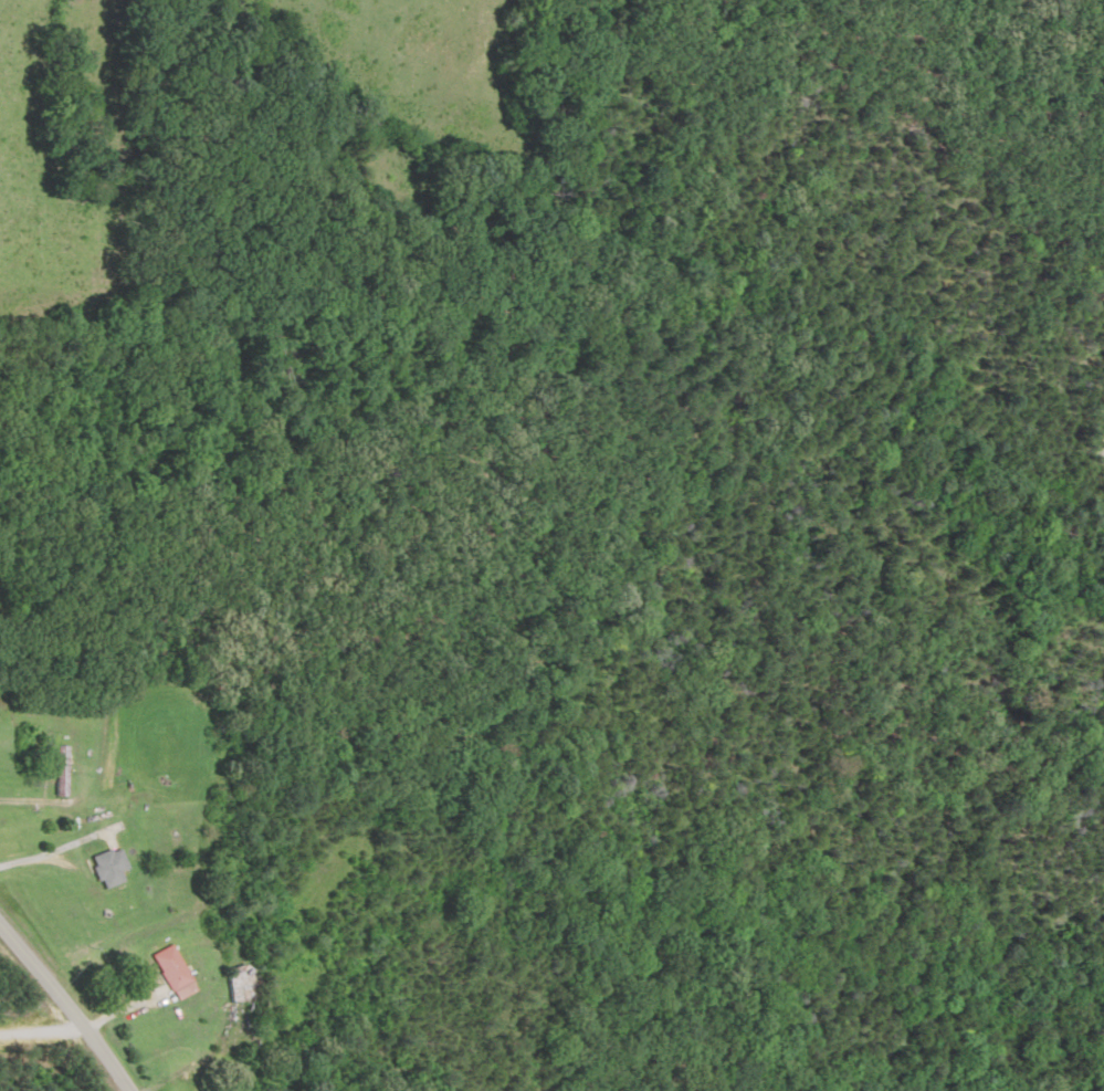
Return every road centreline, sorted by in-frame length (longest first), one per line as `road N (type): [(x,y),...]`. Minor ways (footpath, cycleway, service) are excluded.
road 1 (residential): [(133,1090),(71,985),(0,904)]

